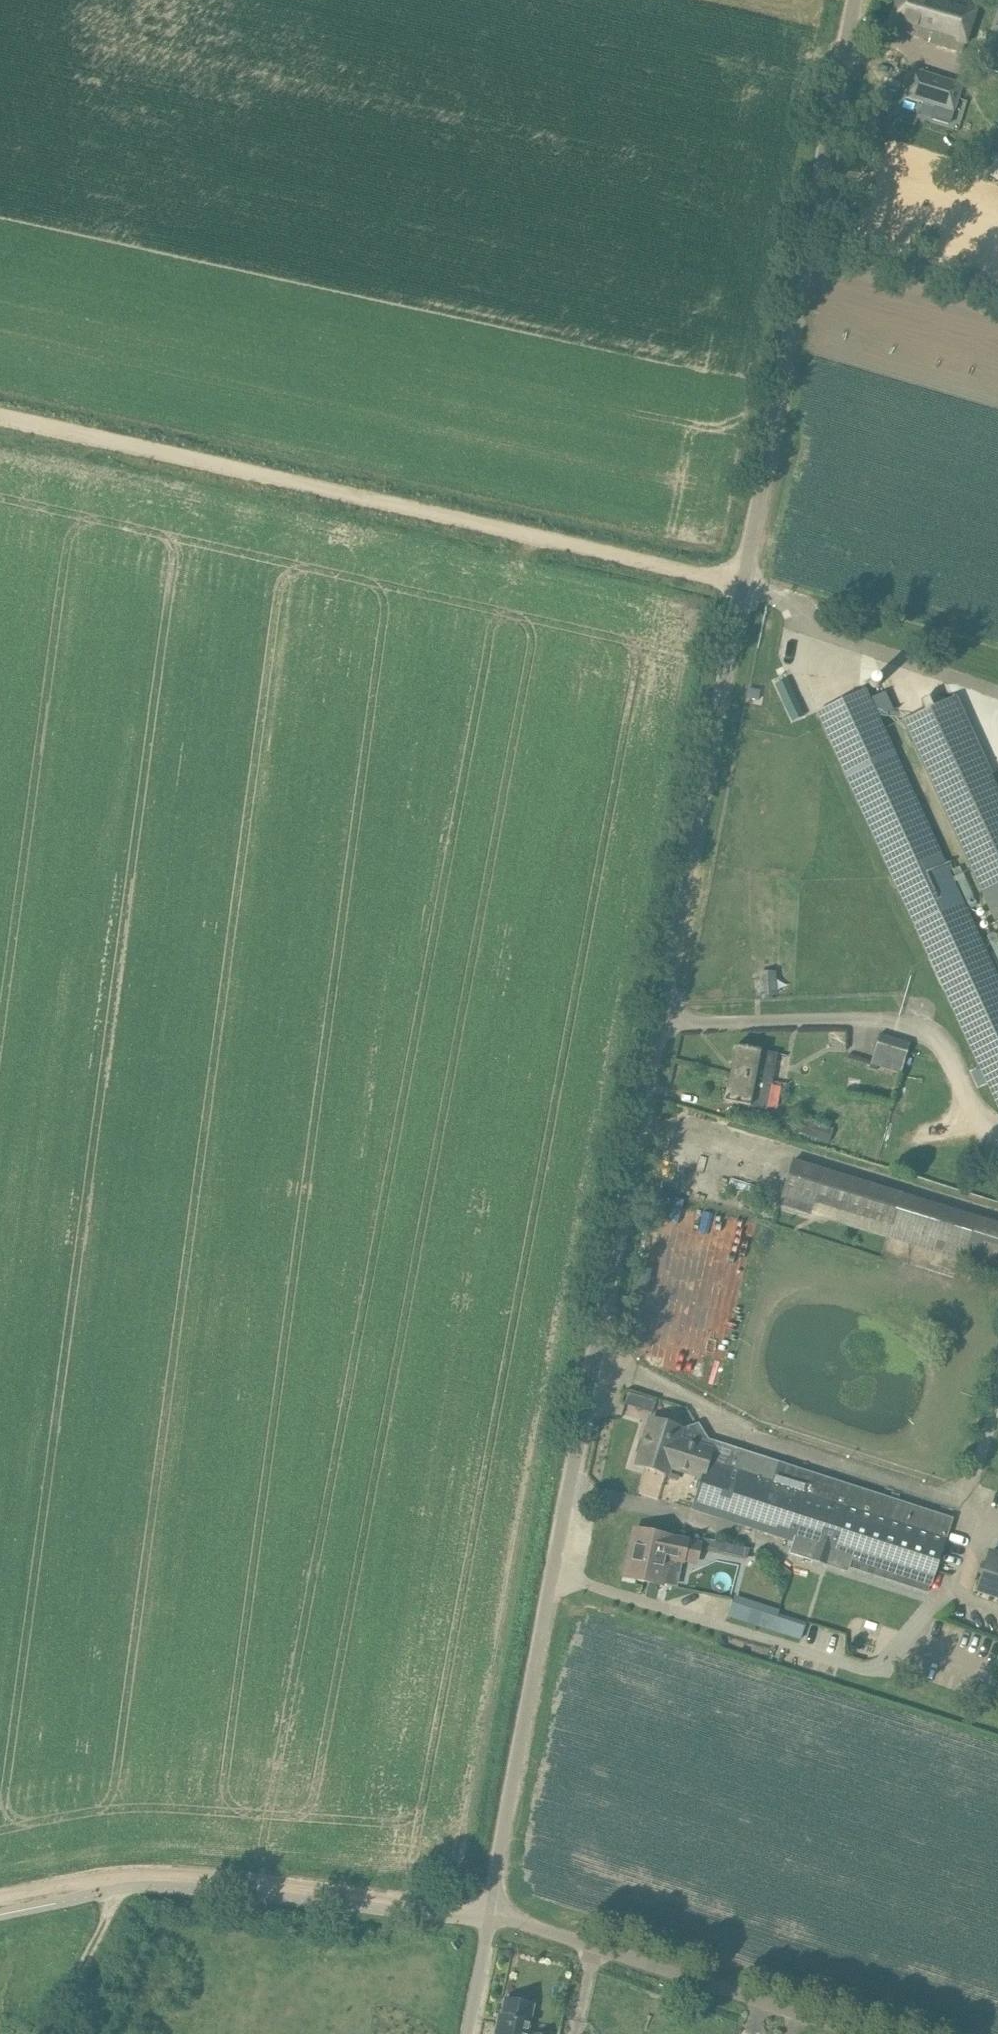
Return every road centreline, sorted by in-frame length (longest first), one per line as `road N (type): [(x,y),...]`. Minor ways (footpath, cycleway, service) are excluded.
road 1 (unclassified): [(490,1918),(854,0)]
road 2 (track): [(0,413),(743,585)]
road 3 (track): [(490,1918),(230,1874),(123,1873),(0,1898)]
road 4 (unclassified): [(859,2033),(490,1918)]
road 5 (track): [(49,2033),(123,1873)]

